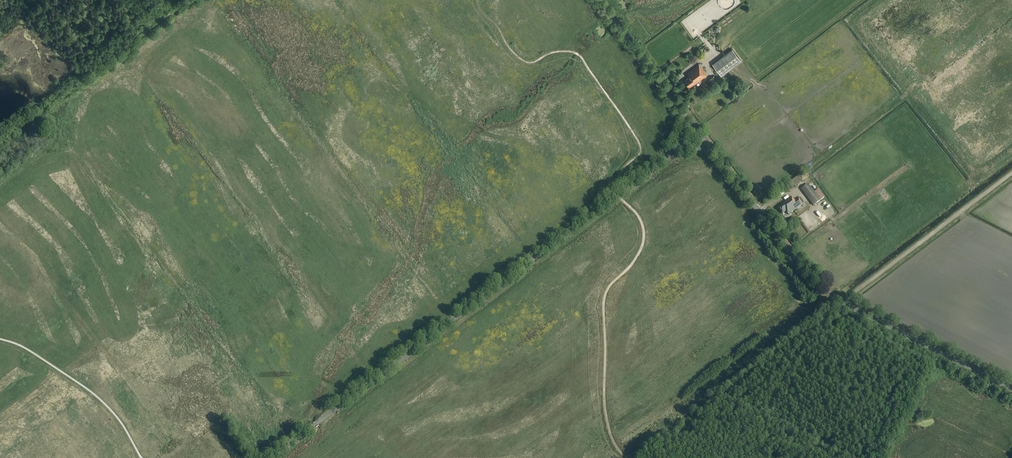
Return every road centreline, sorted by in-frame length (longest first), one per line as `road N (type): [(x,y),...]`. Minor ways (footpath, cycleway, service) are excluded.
road 1 (track): [(478,0),(523,60),(560,52),(580,56),(640,145),(613,188),(638,216),(644,239),(603,304),(605,409),(627,457)]
road 2 (tertiary): [(669,154),(271,457)]
road 3 (tertiary): [(1011,389),(821,287),(712,150)]
road 4 (track): [(842,301),(1011,173)]
road 5 (track): [(777,457),(767,414),(840,300)]
road 6 (tertiary): [(685,114),(598,0)]

